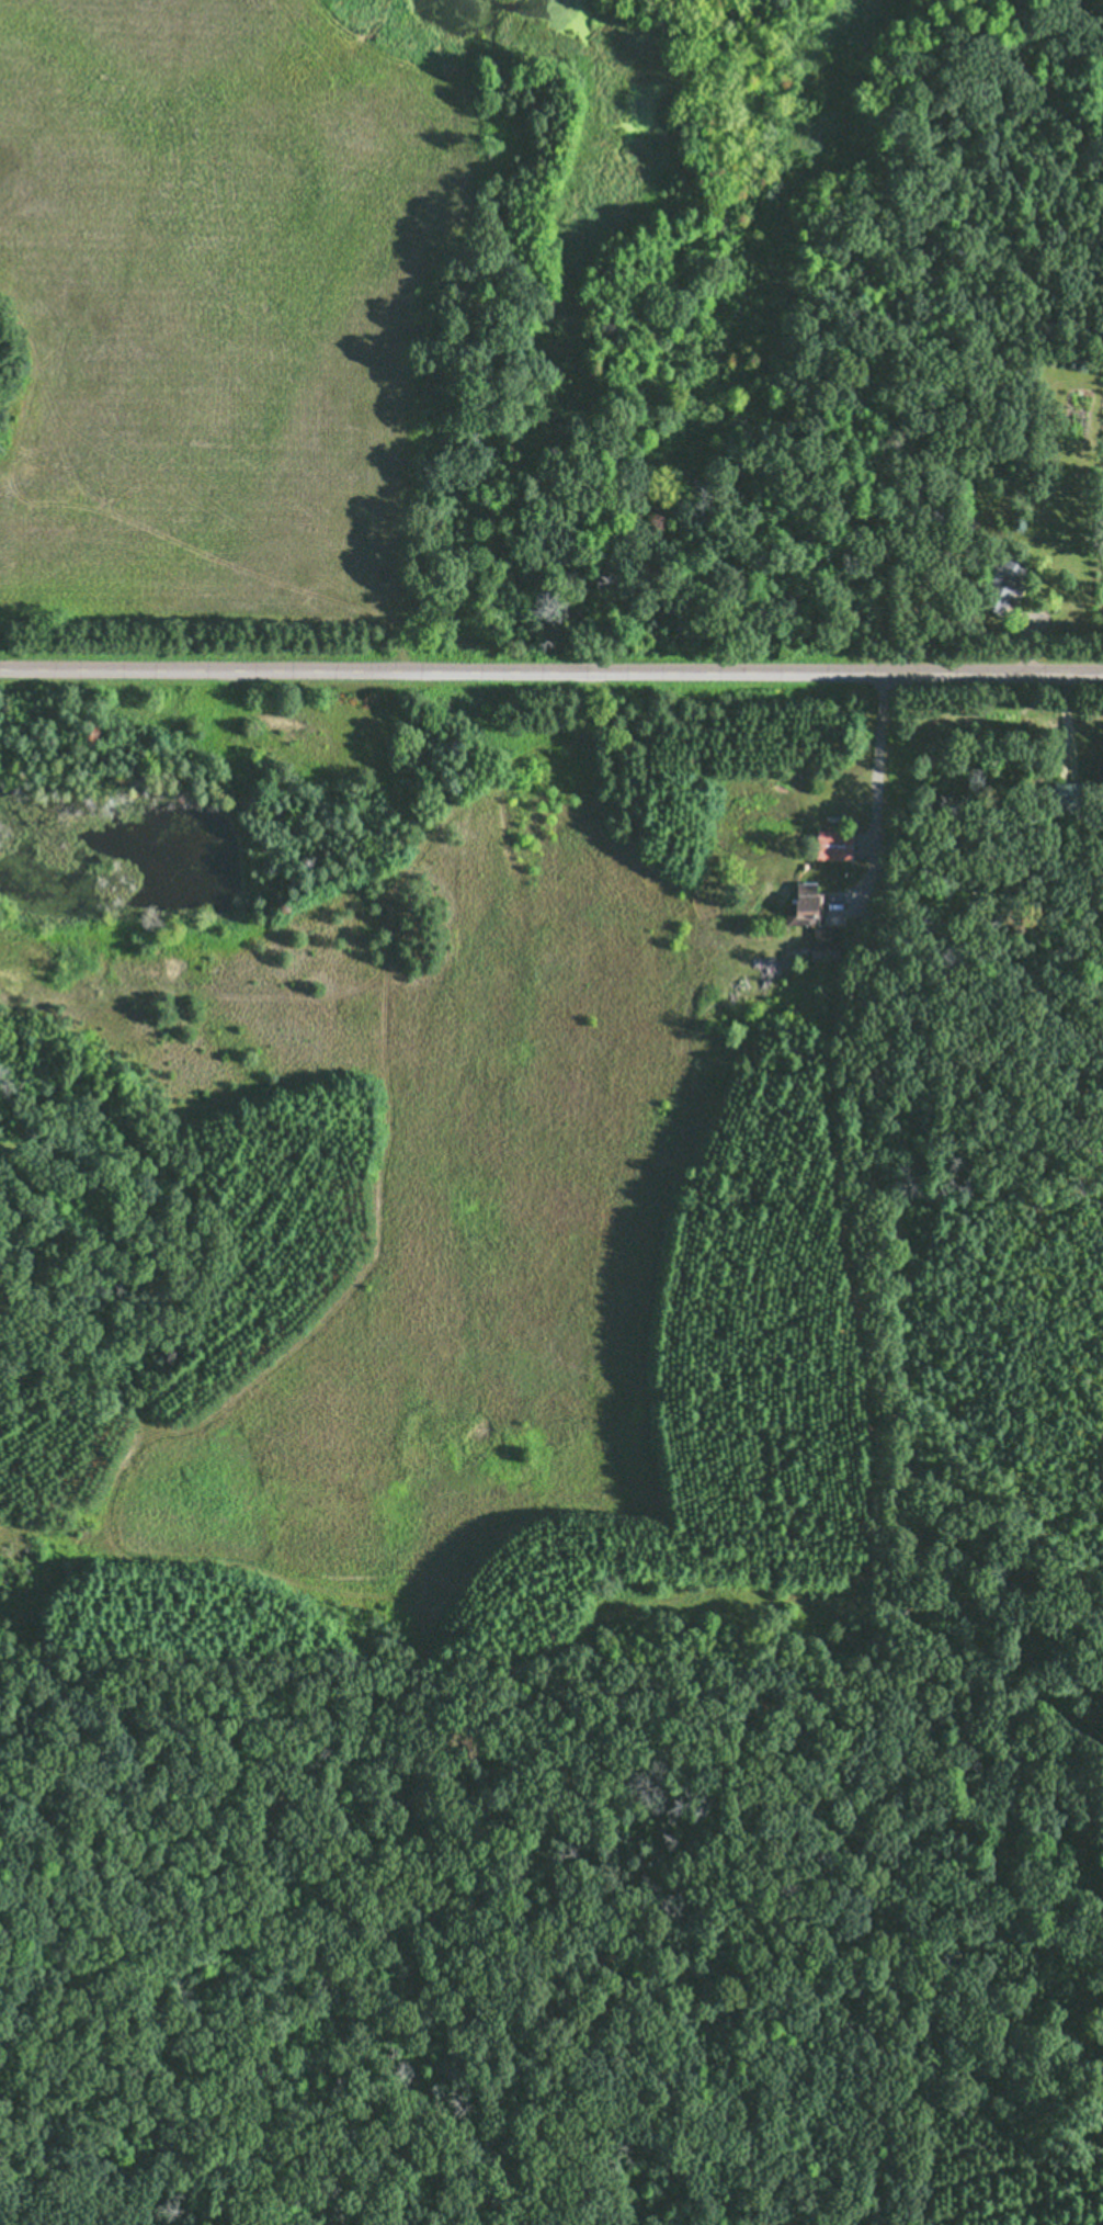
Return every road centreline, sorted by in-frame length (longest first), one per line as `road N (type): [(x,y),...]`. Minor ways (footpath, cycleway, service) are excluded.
road 1 (secondary): [(1102,671),(0,669)]

